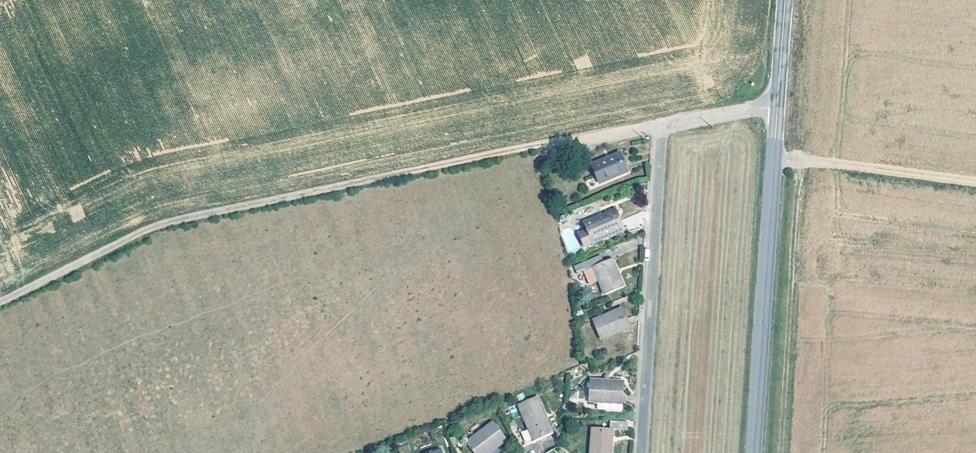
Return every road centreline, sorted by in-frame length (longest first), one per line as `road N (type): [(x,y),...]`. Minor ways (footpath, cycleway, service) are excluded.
road 1 (track): [(551,150),(159,218),(0,293)]
road 2 (secondary): [(755,452),(778,107)]
road 3 (residential): [(662,129),(641,452)]
road 4 (track): [(775,159),(975,187)]

